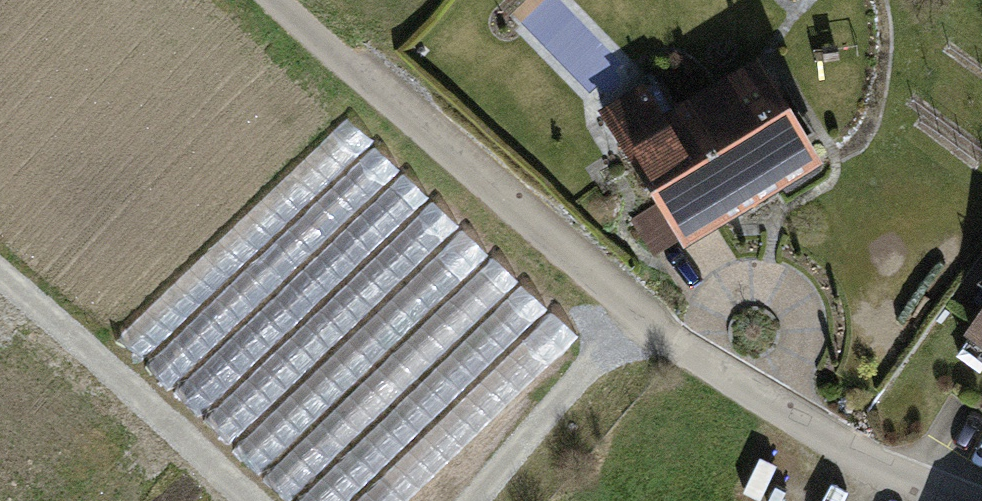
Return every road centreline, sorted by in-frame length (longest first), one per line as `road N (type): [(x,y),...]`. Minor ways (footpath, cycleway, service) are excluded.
road 1 (track): [(272,0),(678,346),(829,438),(963,500)]
road 2 (track): [(0,277),(254,500)]
road 3 (track): [(703,363),(702,319),(713,299),(743,281),(777,286),(800,311),(803,345),(784,374),(745,389)]
road 4 (track): [(478,500),(573,383),(642,318)]

